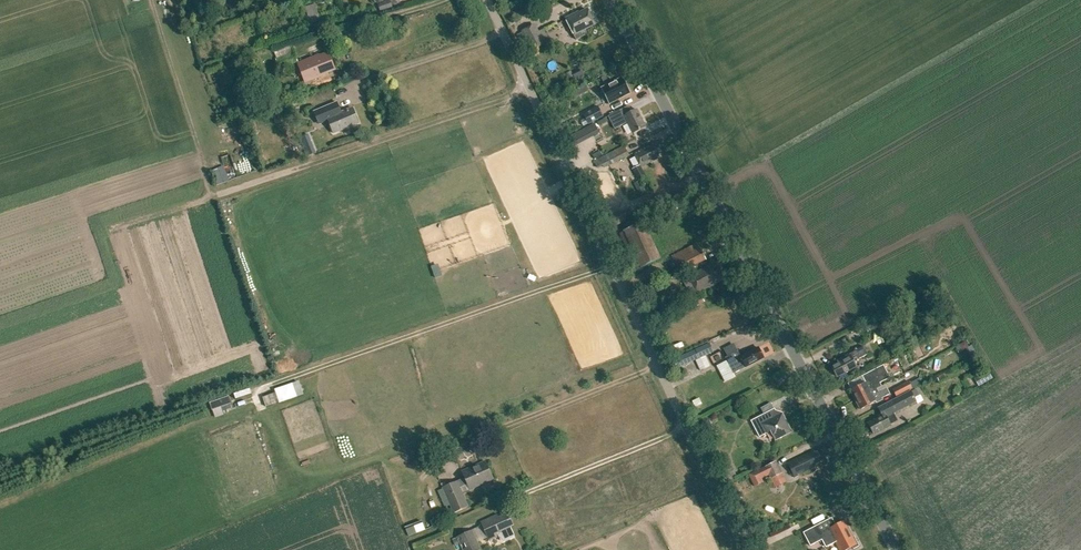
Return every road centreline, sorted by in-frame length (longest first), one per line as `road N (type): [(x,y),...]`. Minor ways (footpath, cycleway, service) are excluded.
road 1 (tertiary): [(896,549),(609,0)]
road 2 (unclassified): [(744,549),(488,0)]
road 3 (track): [(527,88),(0,269)]
road 4 (track): [(610,266),(262,388)]
road 5 (track): [(657,365),(488,433),(452,456)]

